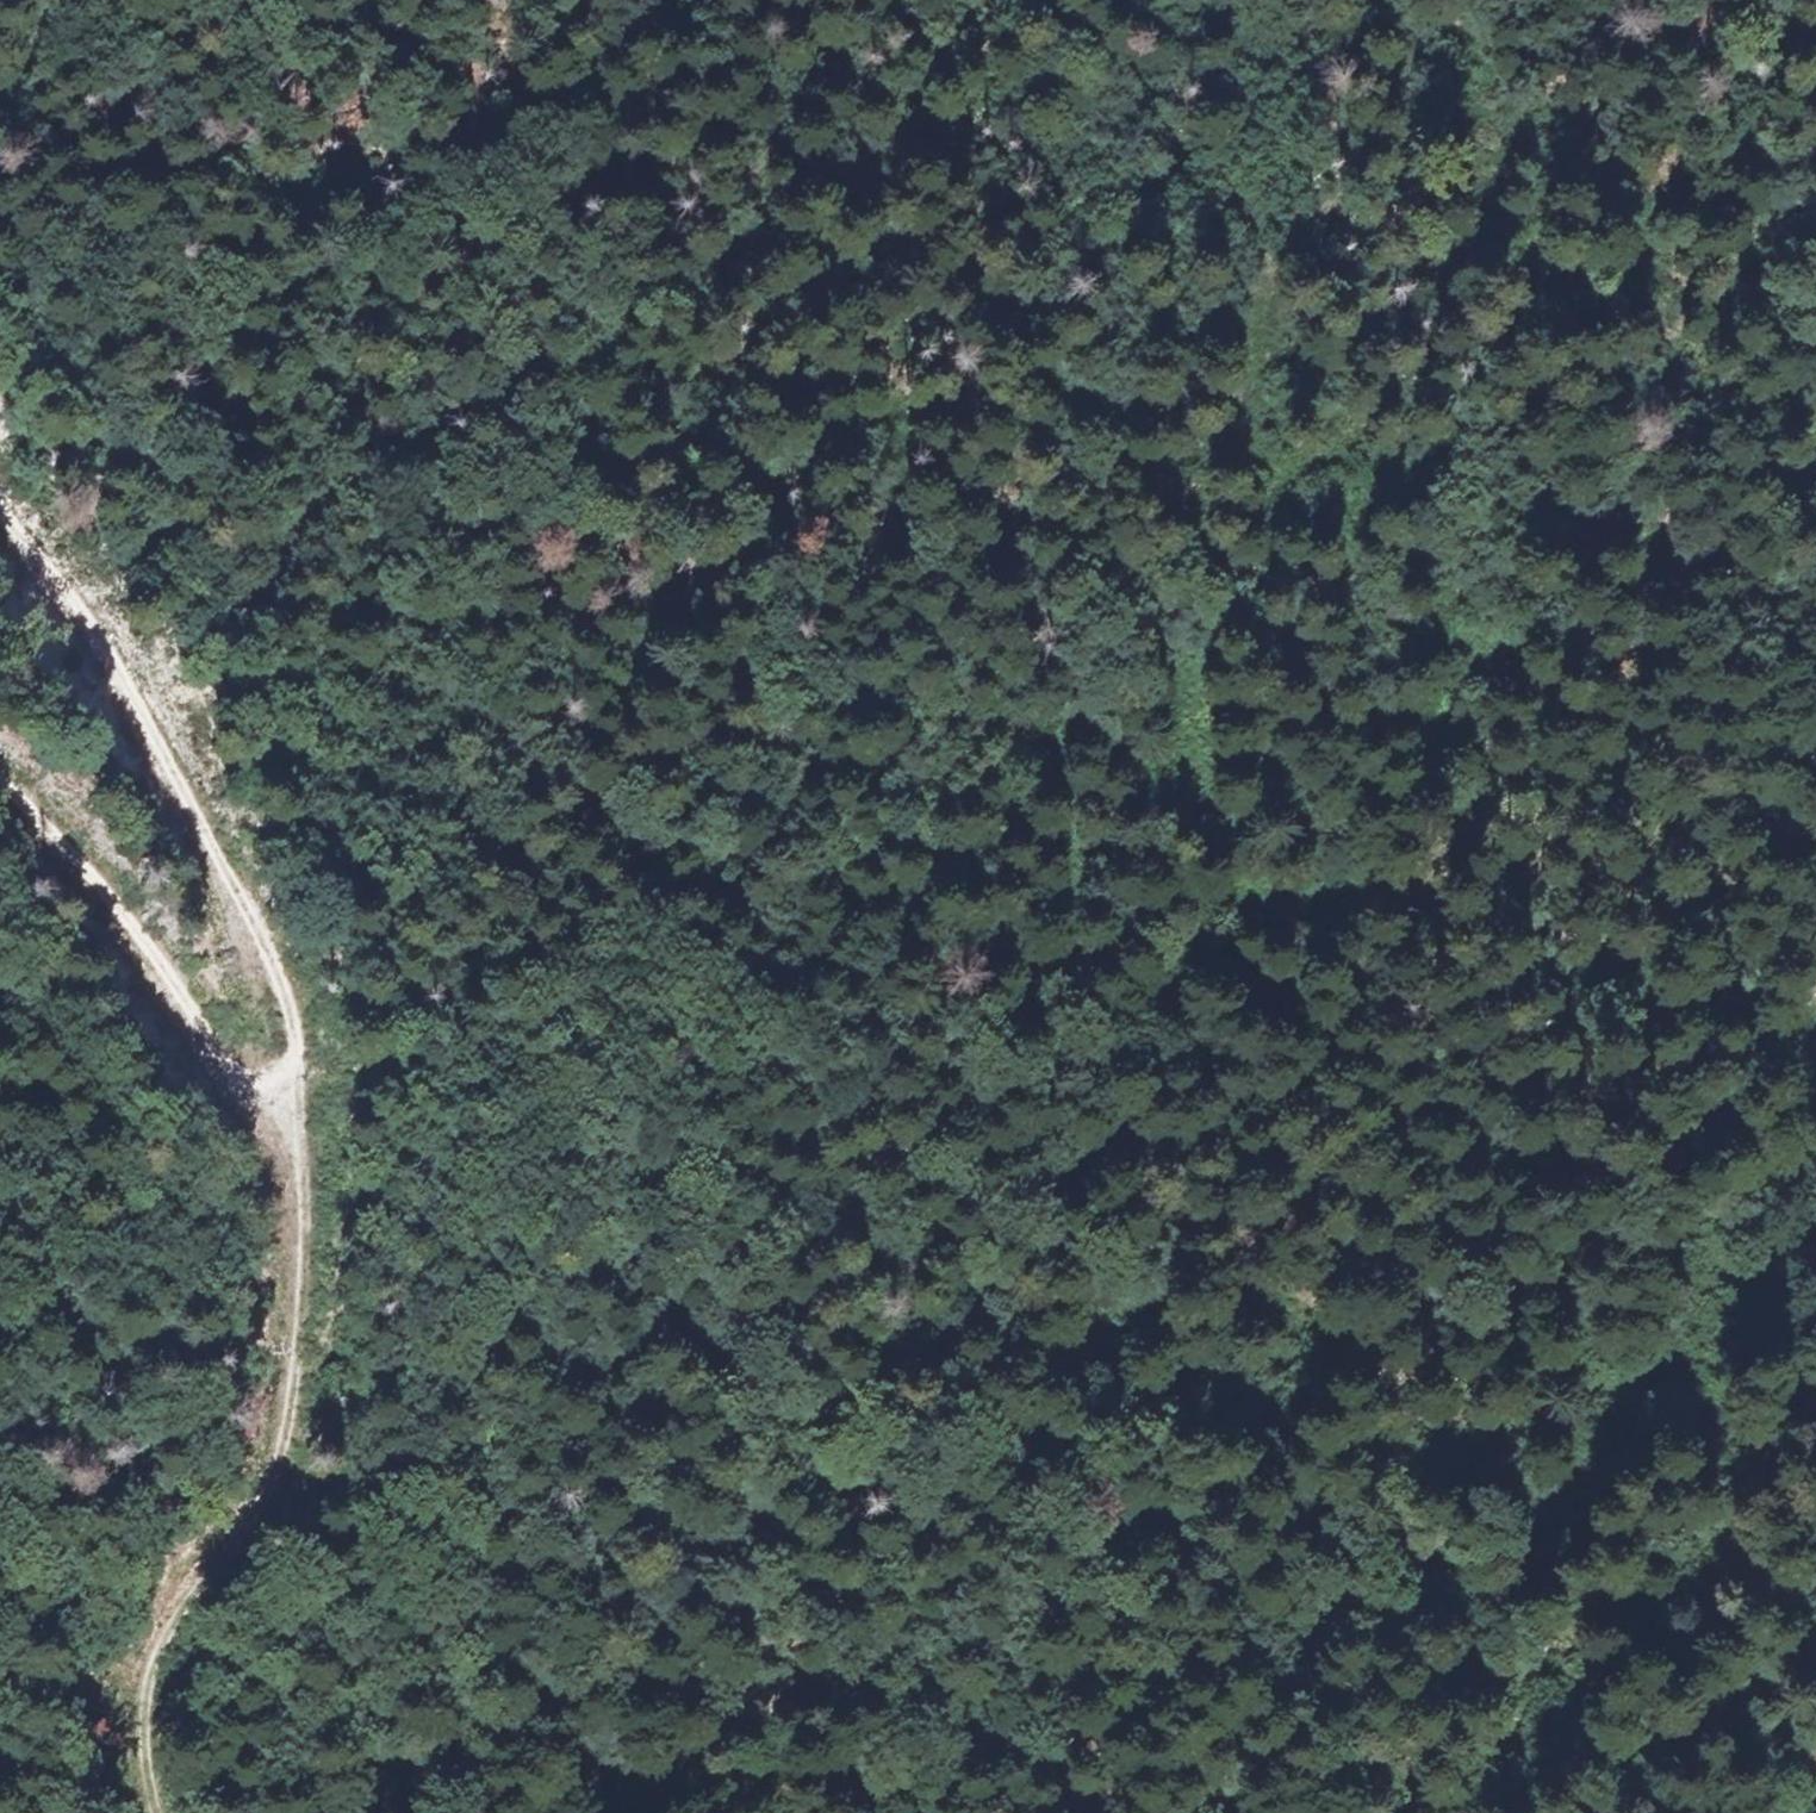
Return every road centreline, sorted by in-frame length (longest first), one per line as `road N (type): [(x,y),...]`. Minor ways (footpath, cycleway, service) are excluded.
road 1 (track): [(0,800),(251,1091),(286,1101),(298,1060),(292,1000),(110,648),(0,487)]
road 2 (track): [(286,1101),(306,1174),(293,1372),(273,1471),(167,1646),(148,1700),(147,1761),(162,1812)]

